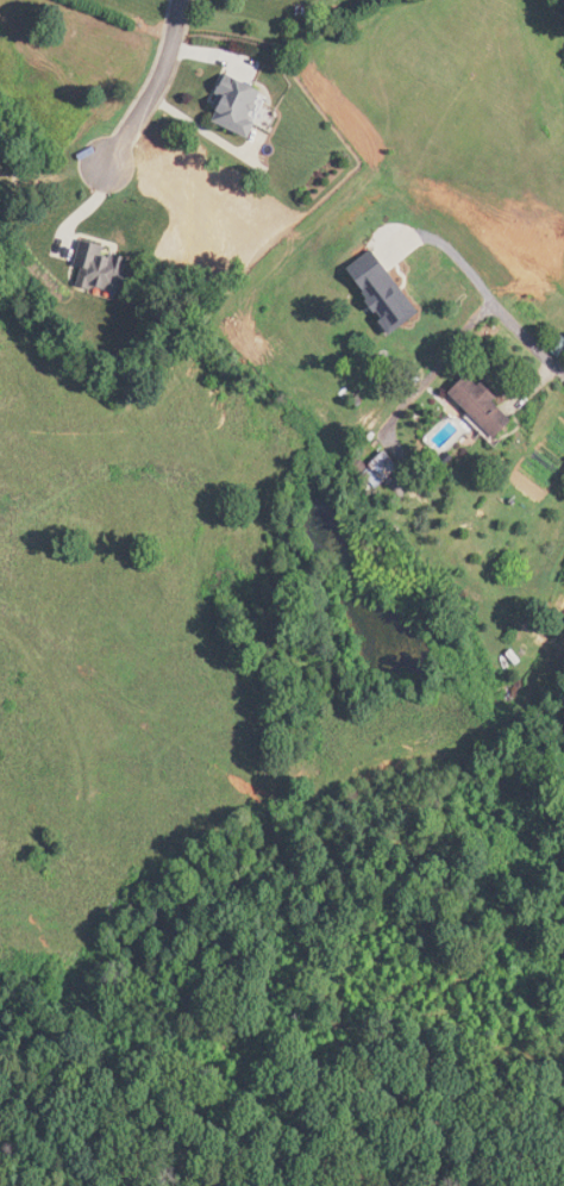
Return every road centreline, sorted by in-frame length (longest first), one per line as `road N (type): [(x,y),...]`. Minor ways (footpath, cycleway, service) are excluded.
road 1 (residential): [(105,167),(159,76),(180,0)]

